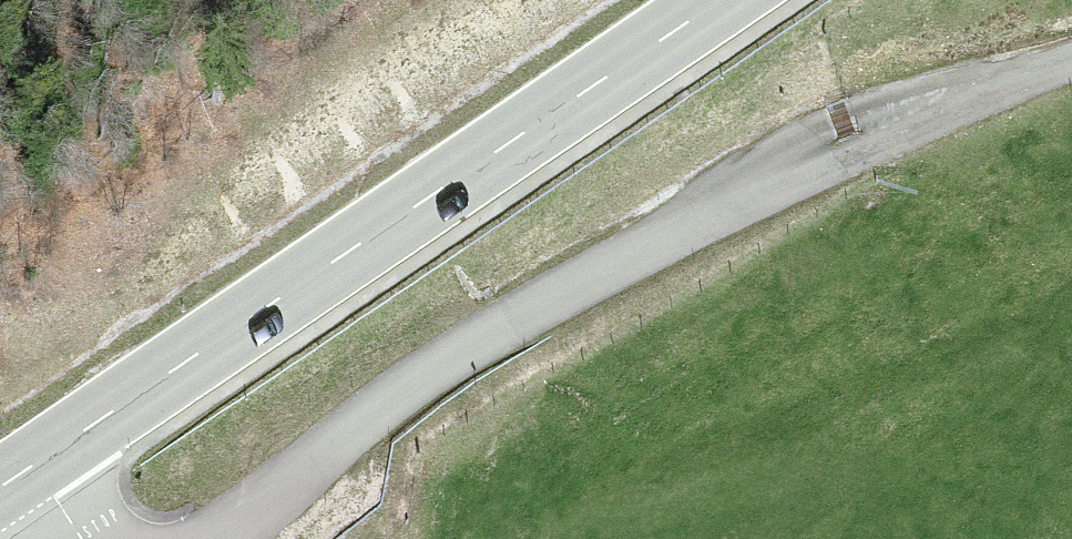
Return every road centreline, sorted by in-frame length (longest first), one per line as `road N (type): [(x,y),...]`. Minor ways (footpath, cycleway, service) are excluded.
road 1 (unclassified): [(206,538),(503,324),(851,142),(1071,57)]
road 2 (primary): [(719,0),(36,463)]

